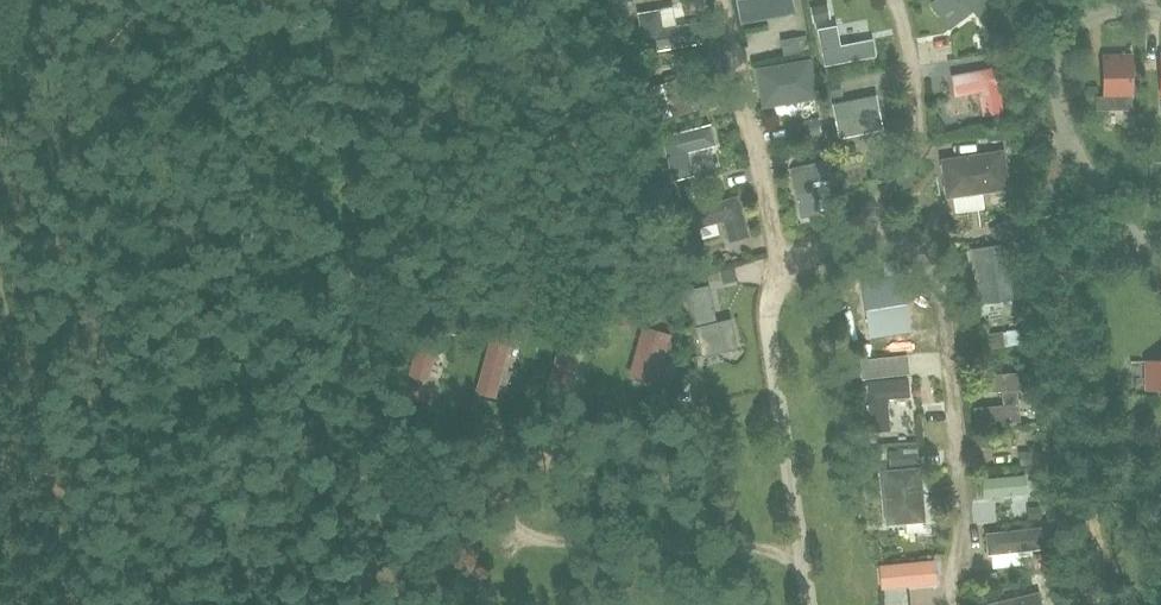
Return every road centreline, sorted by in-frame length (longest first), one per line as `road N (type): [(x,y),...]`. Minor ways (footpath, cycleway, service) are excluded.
road 1 (residential): [(886,196),(934,258),(948,321),(959,557)]
road 2 (residential): [(1160,24),(1099,19),(1077,45),(1071,98),(1078,146),(1138,261),(1160,286)]
road 3 (residential): [(772,299),(819,604)]
road 4 (residential): [(772,299),(776,265),(755,140),(716,0)]
road 5 (residential): [(888,0),(899,13),(913,86),(912,144),(886,196)]
road 6 (residential): [(886,196),(798,287),(772,299)]

